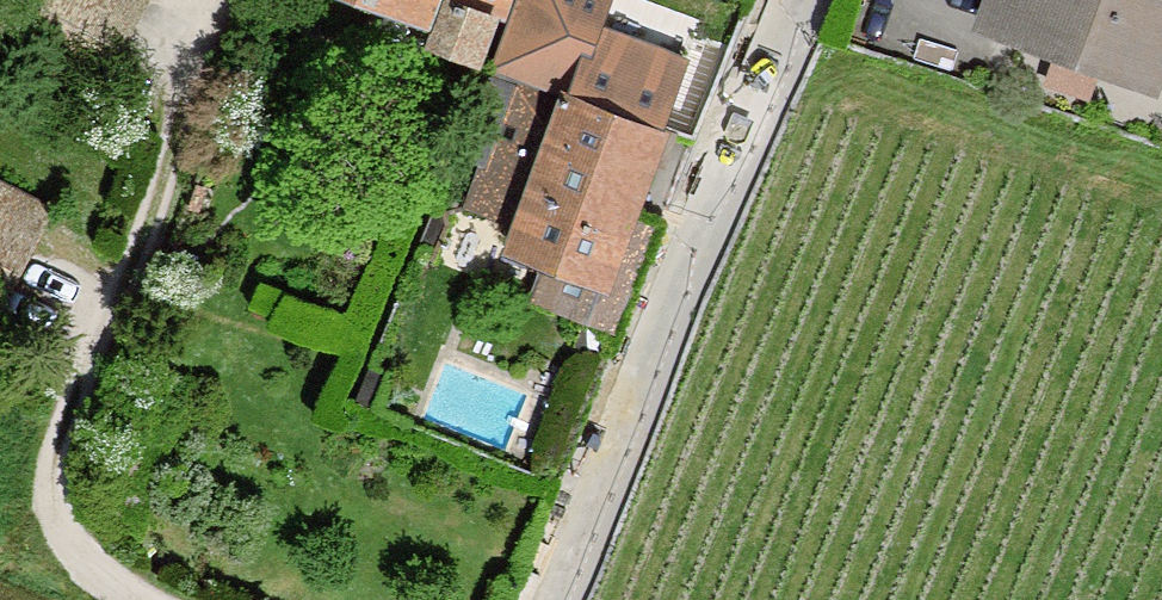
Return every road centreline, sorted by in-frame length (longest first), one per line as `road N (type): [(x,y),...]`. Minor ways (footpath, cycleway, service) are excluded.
road 1 (unclassified): [(795,0),(548,599)]

